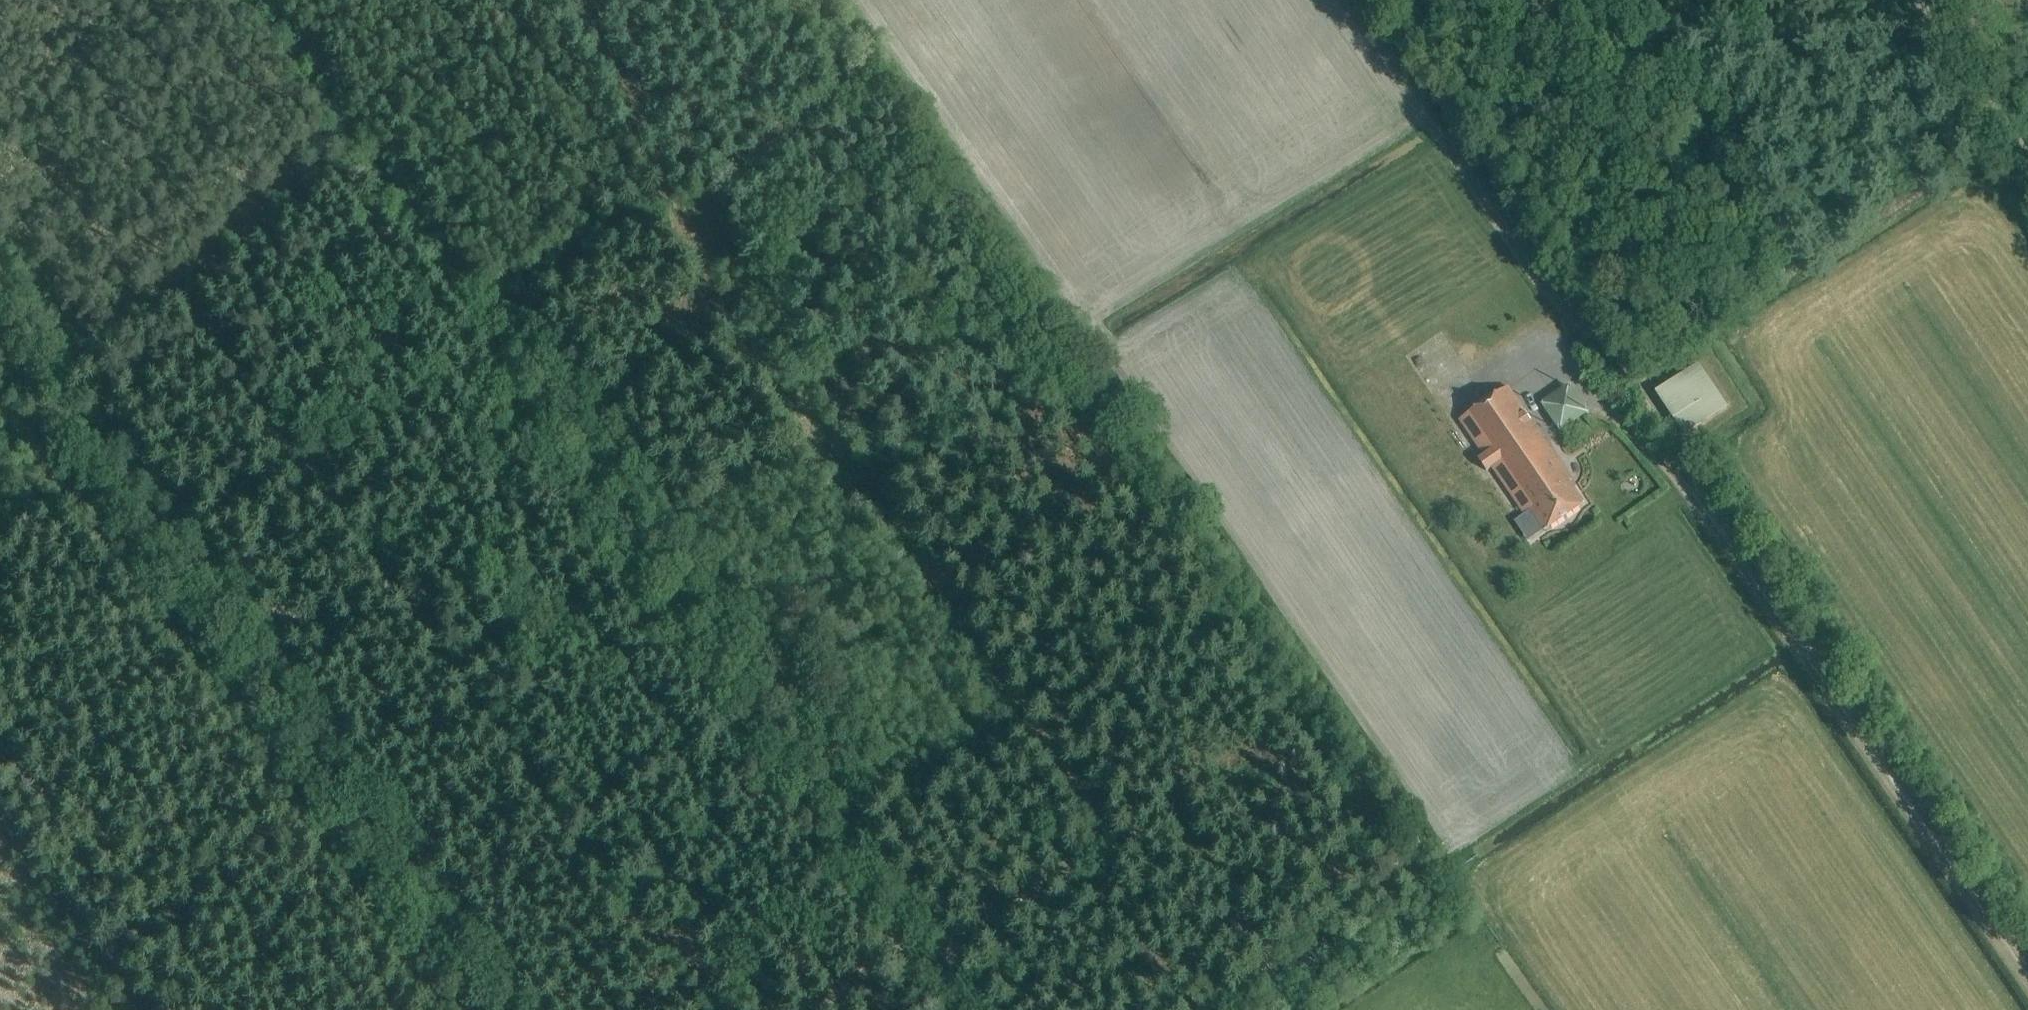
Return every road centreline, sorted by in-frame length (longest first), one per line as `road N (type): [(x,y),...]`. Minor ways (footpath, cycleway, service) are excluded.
road 1 (track): [(953,1009),(528,422),(509,359),(505,313),(280,0)]
road 2 (track): [(0,394),(455,1009)]
road 3 (track): [(2027,167),(1912,0)]

